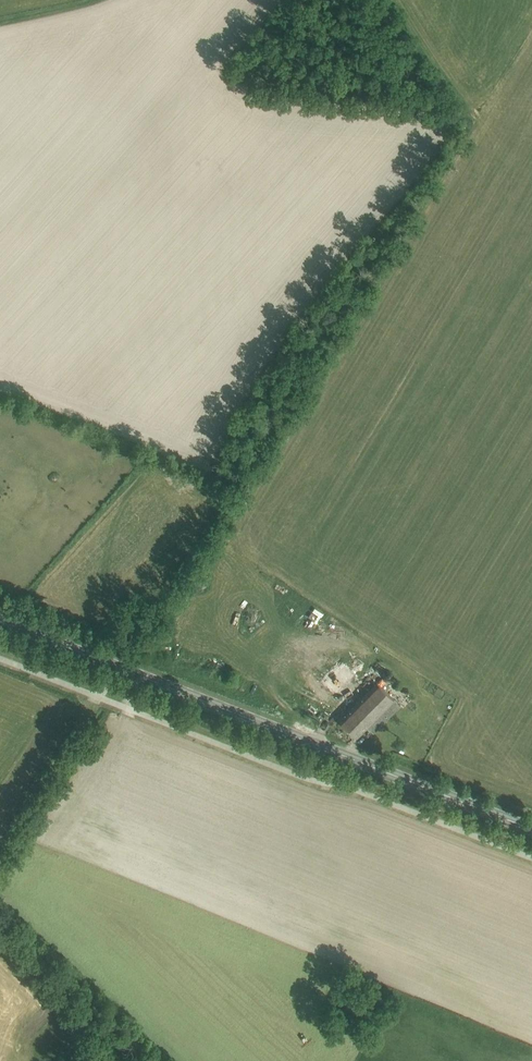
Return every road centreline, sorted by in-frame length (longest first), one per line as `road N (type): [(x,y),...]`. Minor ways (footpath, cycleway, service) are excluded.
road 1 (tertiary): [(531,828),(0,620)]

